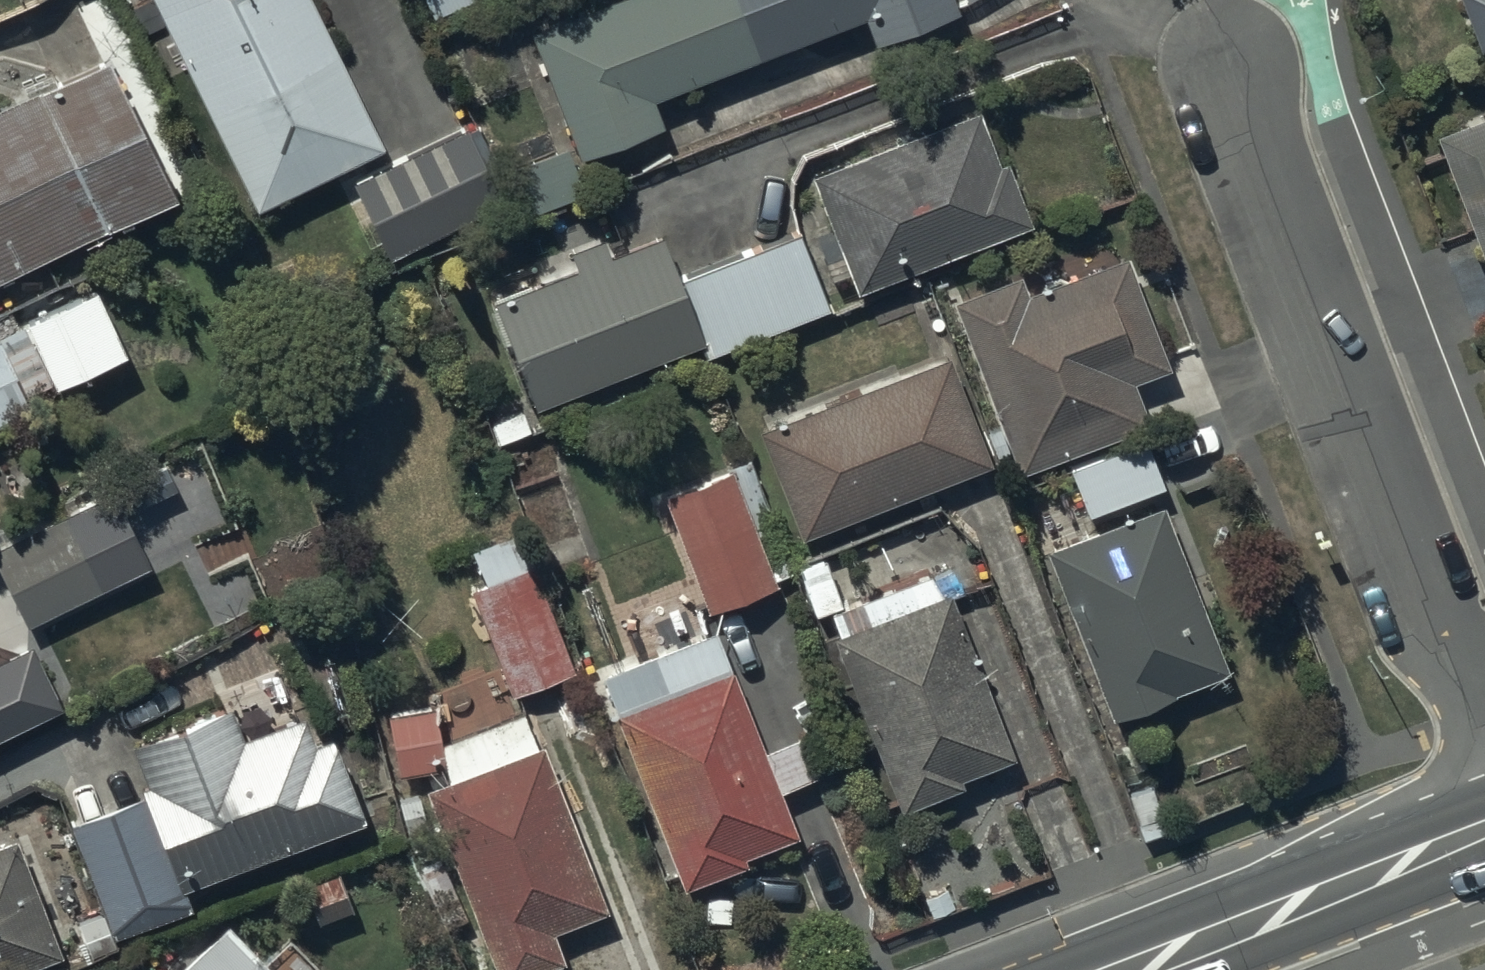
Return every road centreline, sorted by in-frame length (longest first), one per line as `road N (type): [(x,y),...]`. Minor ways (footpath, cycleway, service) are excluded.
road 1 (residential): [(1484,718),(1228,59)]
road 2 (secondary): [(1140,969),(1484,828)]

